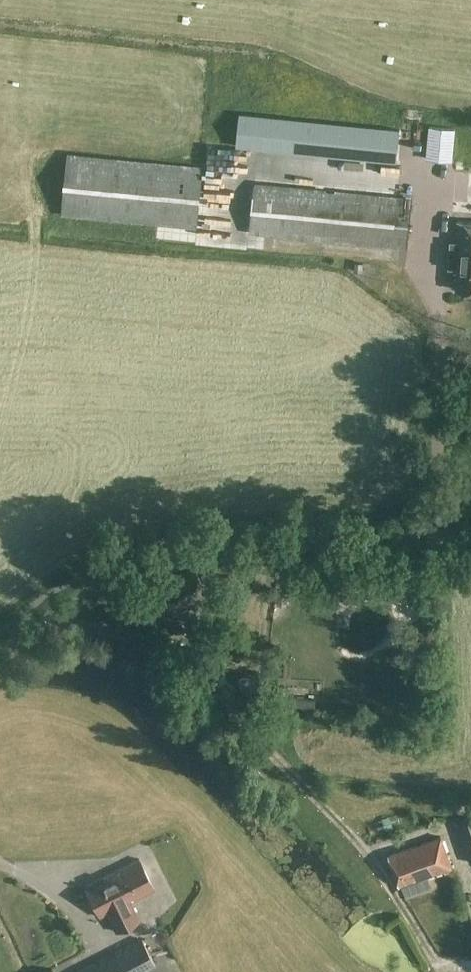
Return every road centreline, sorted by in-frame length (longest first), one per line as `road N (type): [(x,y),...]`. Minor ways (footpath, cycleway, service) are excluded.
road 1 (track): [(56,615),(168,647),(208,681),(353,835),(444,971)]
road 2 (track): [(0,656),(91,595),(176,560),(245,547),(470,541)]

